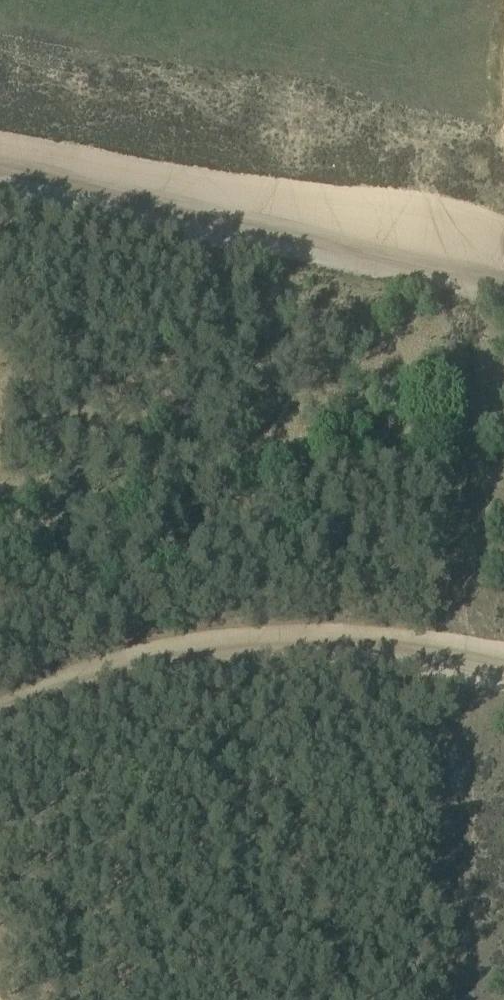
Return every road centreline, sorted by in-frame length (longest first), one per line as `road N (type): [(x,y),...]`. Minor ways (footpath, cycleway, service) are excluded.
road 1 (track): [(0,162),(484,259),(503,271)]
road 2 (track): [(0,708),(151,662),(262,647),(371,645),(503,665)]

